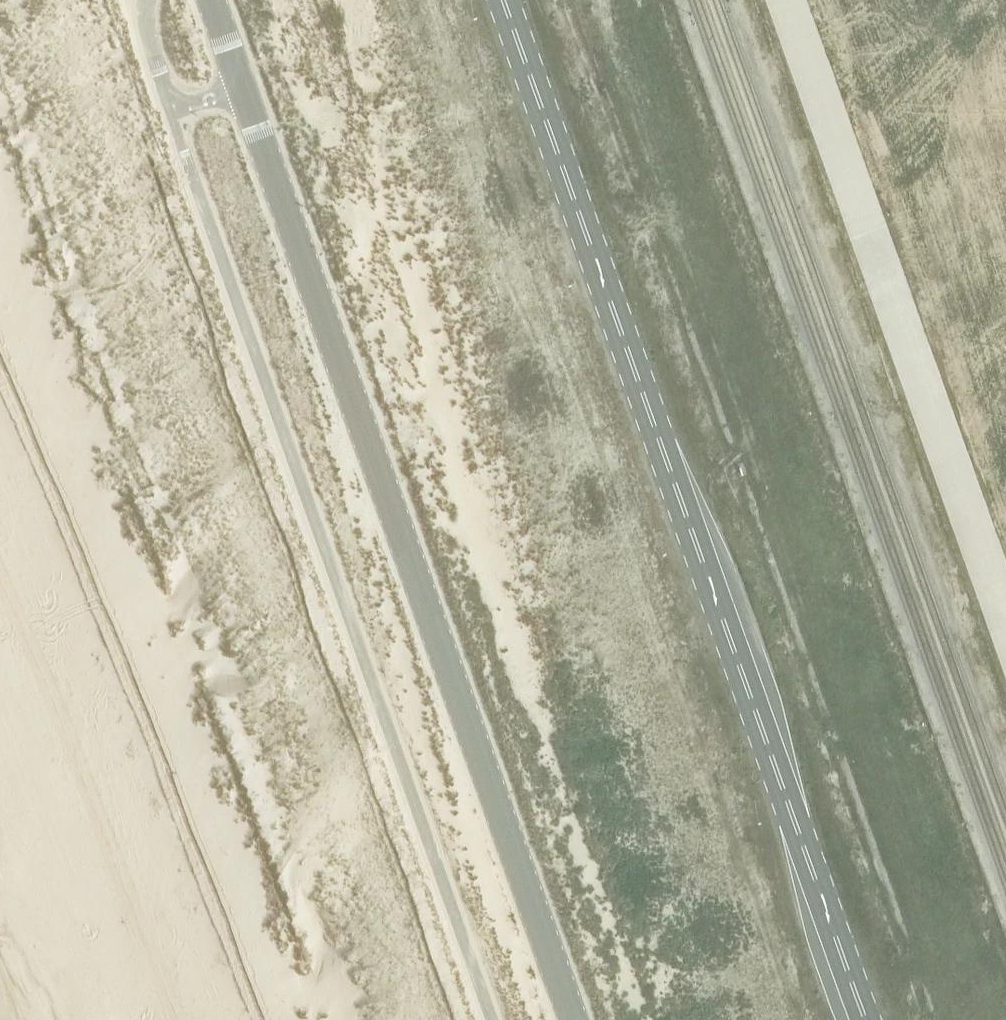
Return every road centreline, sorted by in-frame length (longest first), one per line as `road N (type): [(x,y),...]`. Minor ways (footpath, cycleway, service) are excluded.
road 1 (trunk): [(330,0),(670,835),(776,1019)]
road 2 (unclassified): [(165,0),(277,296),(456,693),(572,1019)]
road 3 (secondary): [(859,1019),(502,0)]
road 4 (trunk): [(435,0),(789,1019)]
road 5 (trunk): [(867,1019),(867,918),(854,794),(598,0)]
road 6 (unclassified): [(940,0),(1005,189)]
road 7 (unclassified): [(1005,189),(1005,112),(979,0)]

